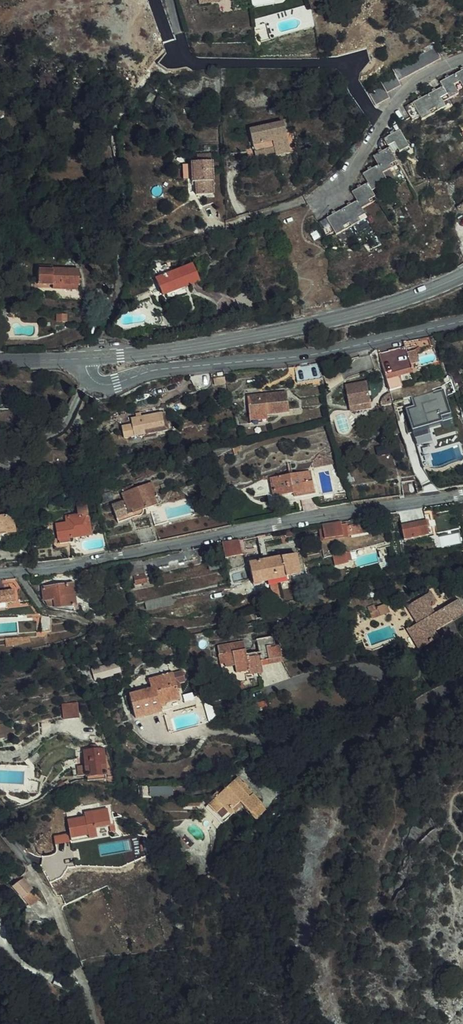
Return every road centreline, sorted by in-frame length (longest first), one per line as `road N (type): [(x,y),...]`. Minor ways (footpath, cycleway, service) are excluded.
road 1 (residential): [(0,574),(462,495)]
road 2 (tertiary): [(462,321),(313,354),(156,370),(105,385),(89,374),(87,358)]
road 3 (secondary): [(462,275),(294,328),(87,358)]
road 4 (residential): [(462,57),(404,96),(353,170),(321,197)]

